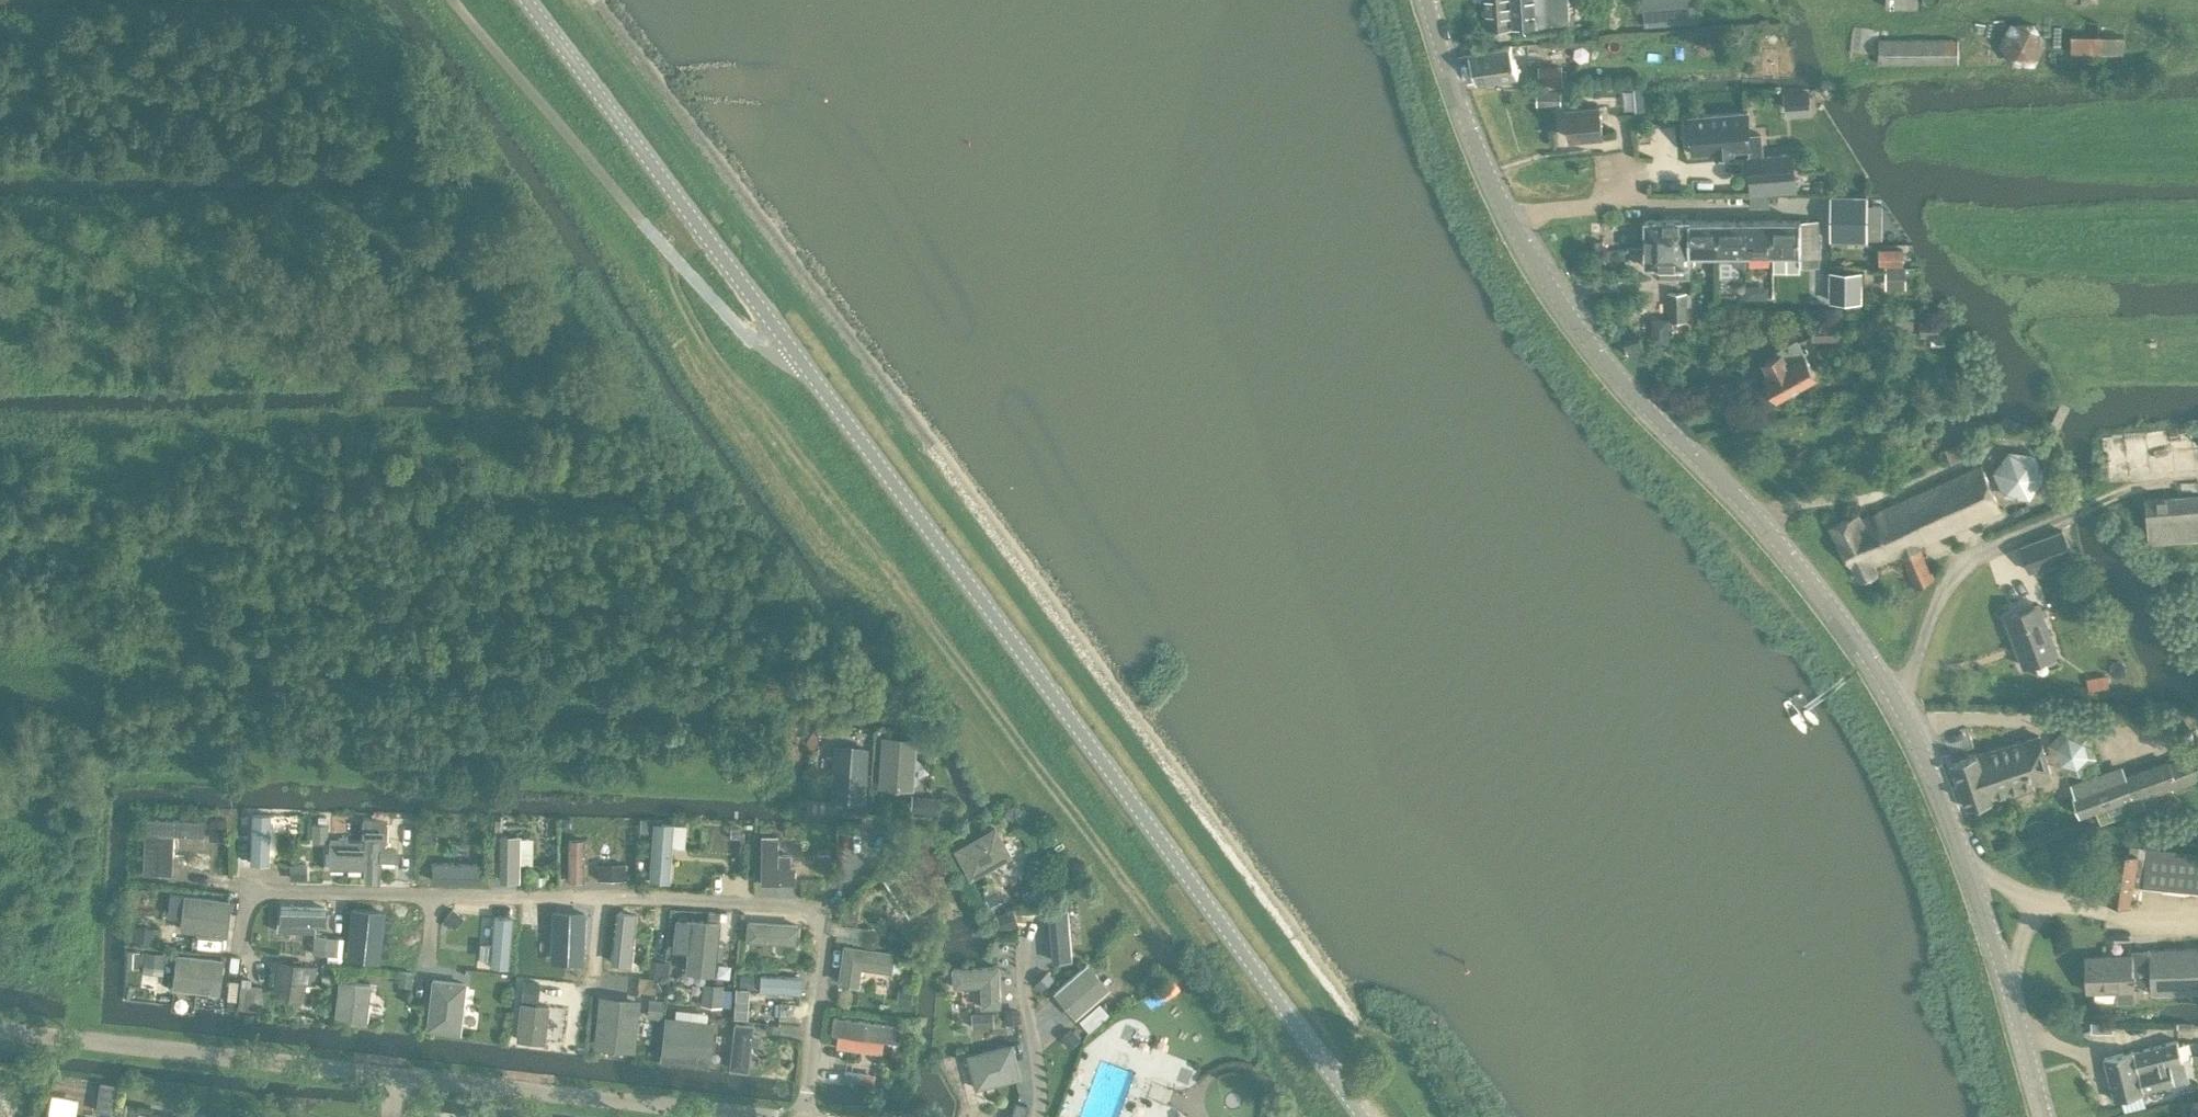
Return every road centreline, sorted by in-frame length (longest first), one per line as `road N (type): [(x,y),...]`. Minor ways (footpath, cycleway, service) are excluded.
road 1 (tertiary): [(1363,1116),(524,0)]
road 2 (tertiary): [(2046,1116),(1993,934),(1913,730),(1790,553),(1618,378),(1561,303),(1481,155),(1428,0)]
road 3 (track): [(1317,1054),(1324,1008),(989,518),(596,0)]
road 4 (unclassified): [(784,1116),(0,1030)]

